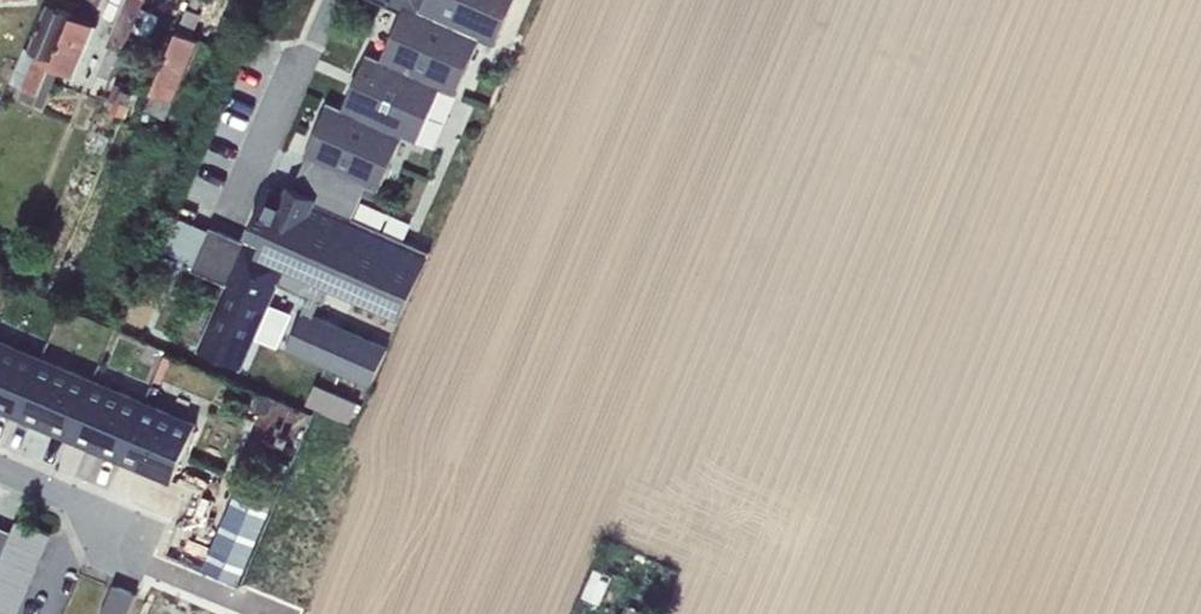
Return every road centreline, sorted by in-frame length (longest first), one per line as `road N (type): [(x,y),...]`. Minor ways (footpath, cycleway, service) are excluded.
road 1 (residential): [(0,467),(77,502),(136,556)]

